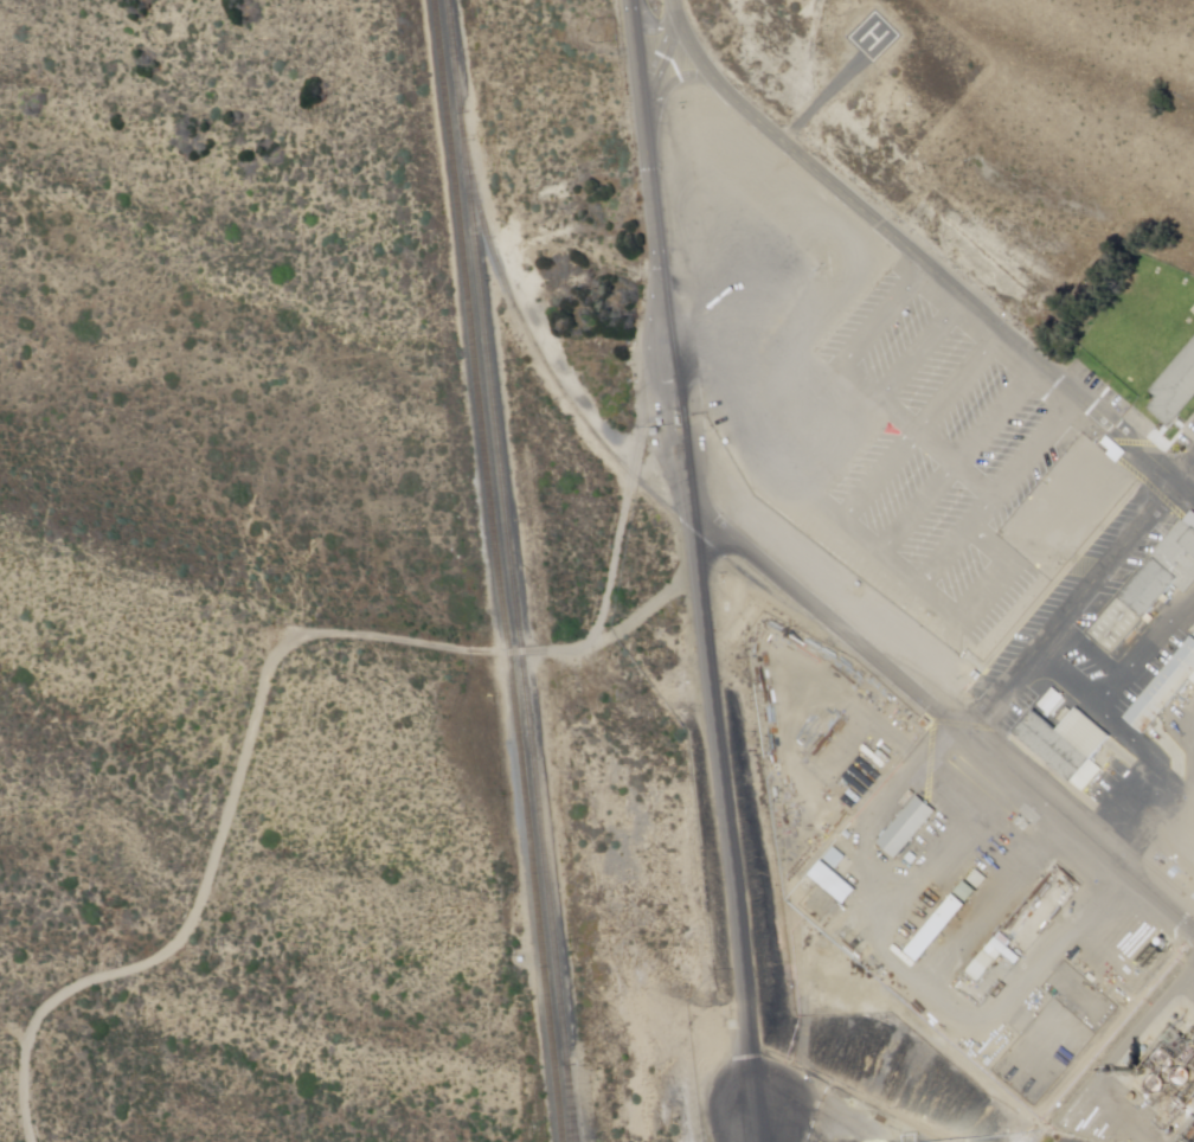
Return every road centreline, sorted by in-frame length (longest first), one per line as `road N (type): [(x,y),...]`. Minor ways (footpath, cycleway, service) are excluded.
road 1 (residential): [(669,278),(606,601),(591,640),(564,650),(468,650),(332,633),(284,646),(270,668),(190,931),(155,961),(69,992),(38,1022),(25,1059),(32,1141)]

